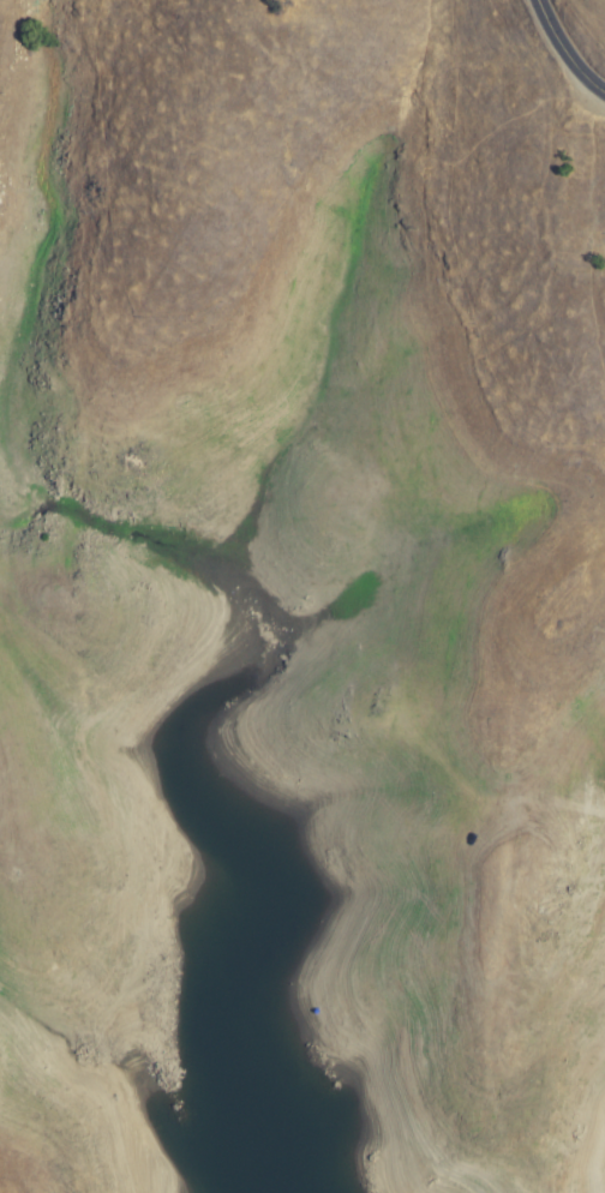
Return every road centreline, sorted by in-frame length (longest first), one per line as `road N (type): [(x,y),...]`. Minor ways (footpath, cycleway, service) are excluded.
road 1 (residential): [(536,0),(577,74),(604,95)]

